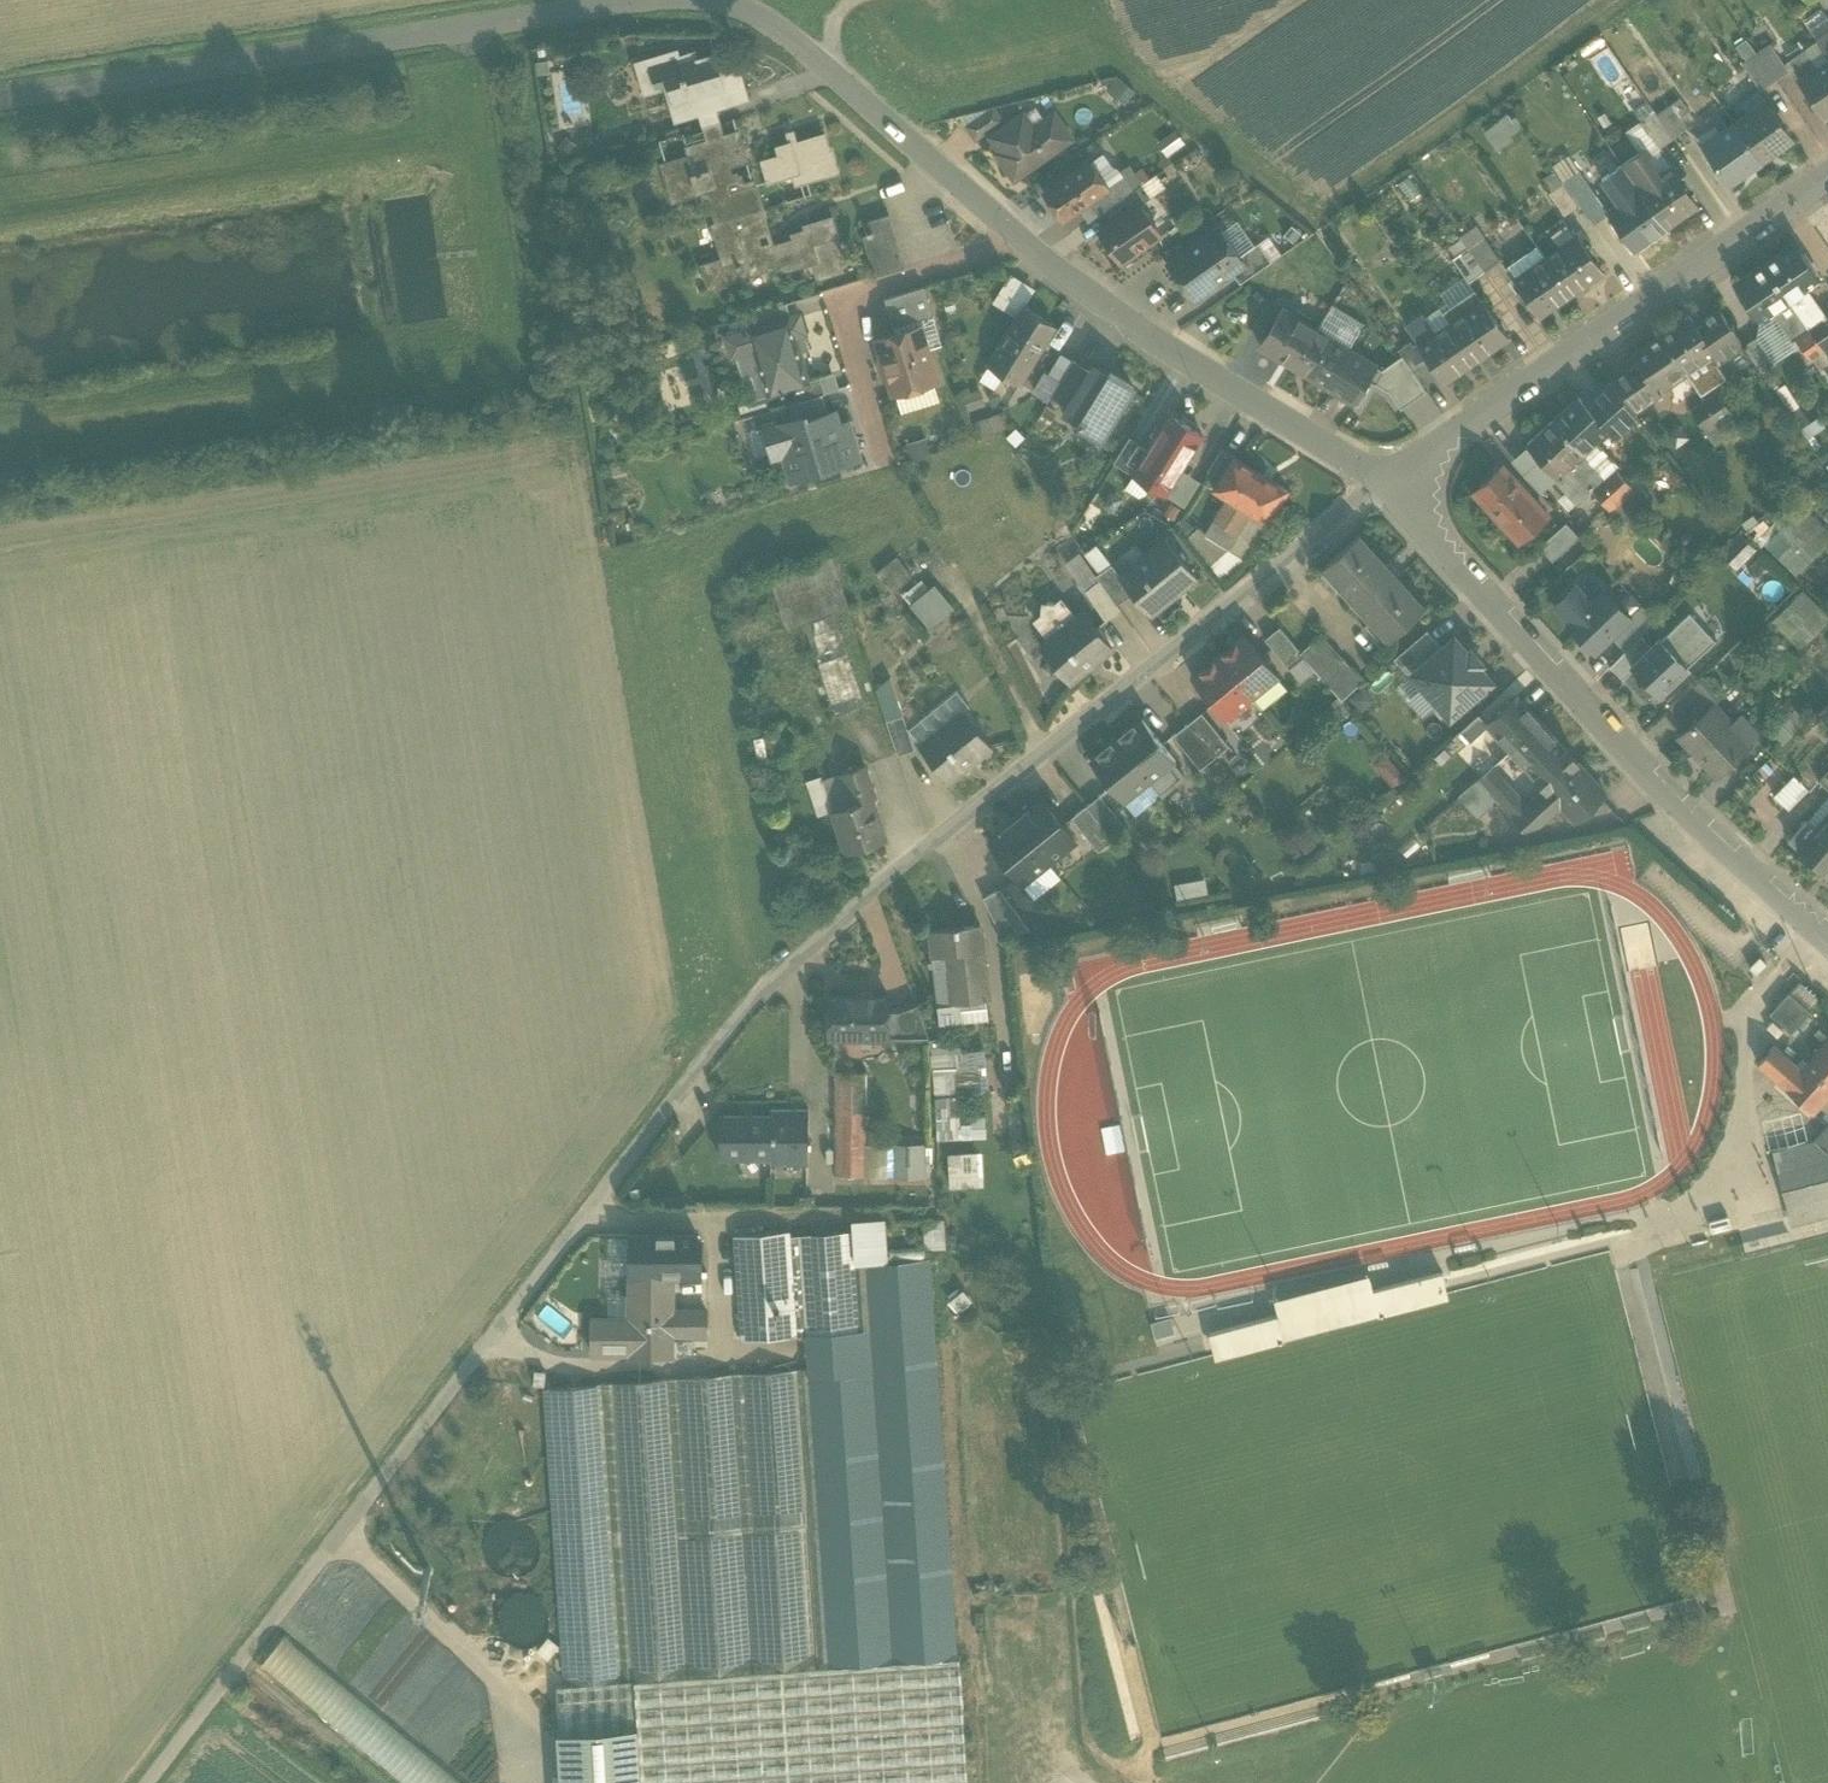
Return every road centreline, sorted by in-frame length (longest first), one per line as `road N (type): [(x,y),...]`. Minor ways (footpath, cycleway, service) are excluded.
road 1 (track): [(147,1782),(747,1008),(883,881),(1382,483)]
road 2 (residential): [(1382,483),(1091,287),(783,32),(754,13),(697,0)]
road 3 (unclassified): [(641,2),(0,99)]
road 4 (residential): [(1827,949),(1686,822),(1382,483)]
road 5 (residential): [(1827,178),(1382,483)]

